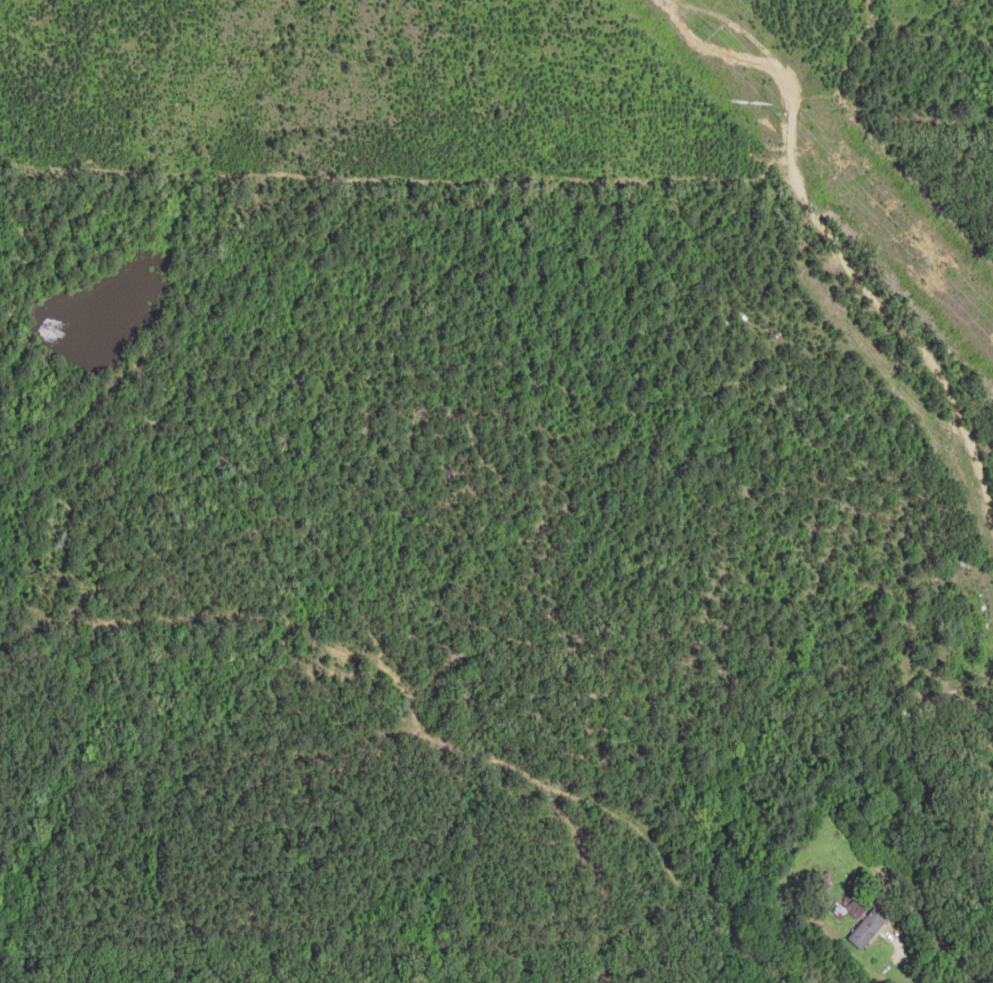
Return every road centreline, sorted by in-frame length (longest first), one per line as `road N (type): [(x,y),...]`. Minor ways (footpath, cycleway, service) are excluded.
road 1 (residential): [(933,982),(901,889),(866,838)]

